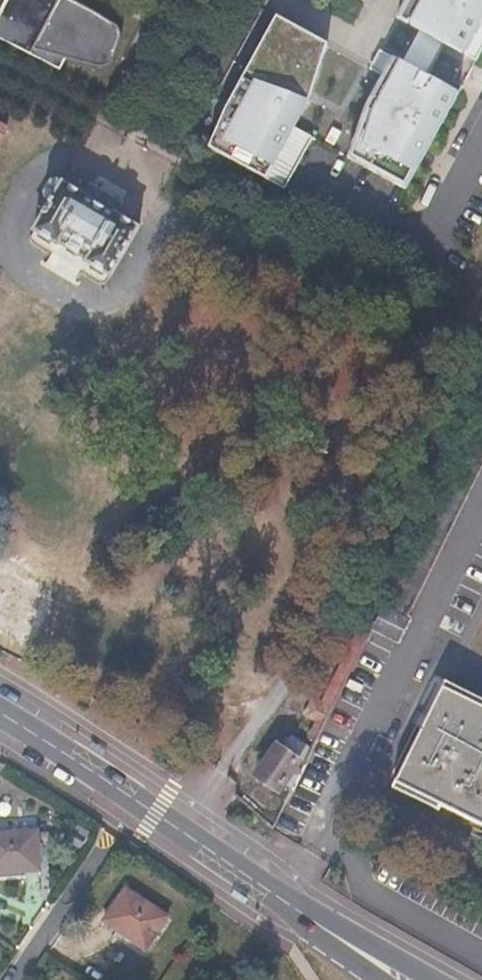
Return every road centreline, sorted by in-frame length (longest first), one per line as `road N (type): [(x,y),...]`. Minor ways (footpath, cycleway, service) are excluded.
road 1 (primary): [(308,917),(0,713)]
road 2 (residential): [(481,135),(432,234),(313,174)]
road 3 (primary): [(433,979),(308,917)]

